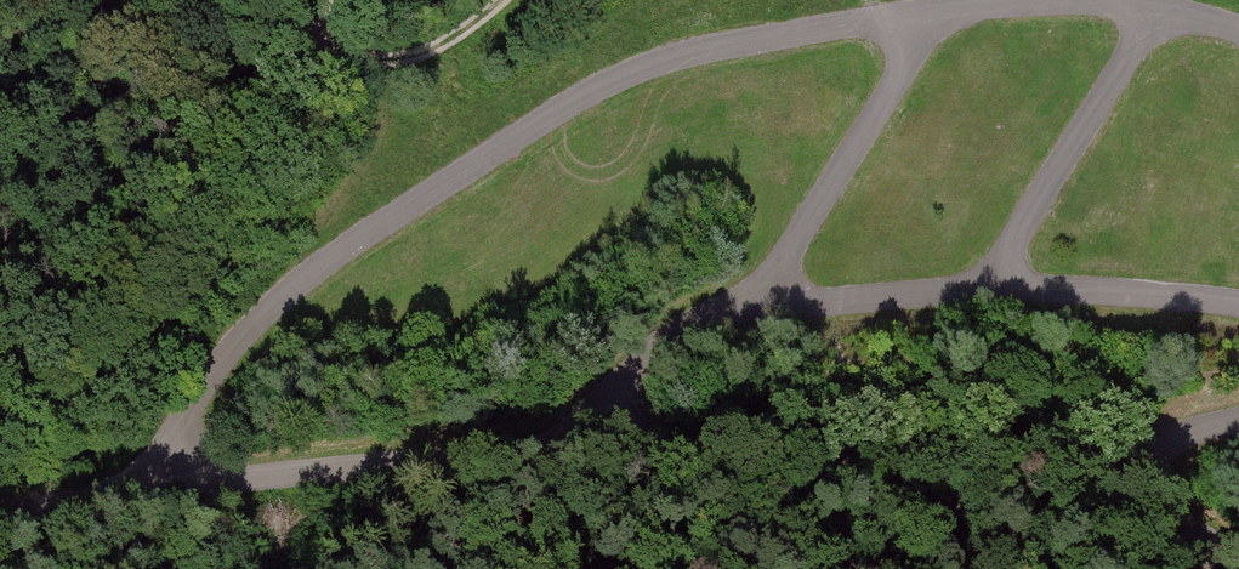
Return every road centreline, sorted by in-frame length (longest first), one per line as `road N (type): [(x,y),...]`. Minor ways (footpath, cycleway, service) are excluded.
road 1 (track): [(145,485),(431,459),(559,434),(642,366),(710,322),(753,307),(986,289),(1238,303)]
road 2 (track): [(145,485),(209,375),(287,288),(604,83),(713,46),(1011,0)]
road 3 (track): [(1167,499),(1041,460),(928,441),(559,434)]
road 4 (track): [(331,0),(306,41),(0,374)]
road 5 (track): [(753,307),(943,8)]
road 6 (track): [(986,289),(1158,8)]
road 7 (track): [(239,0),(306,41),(359,57),(413,57),(502,0)]
road 8 (track): [(1238,418),(1122,457),(1238,554)]
road 9 (track): [(0,509),(145,485)]
road 10 (track): [(1118,0),(1238,27)]

